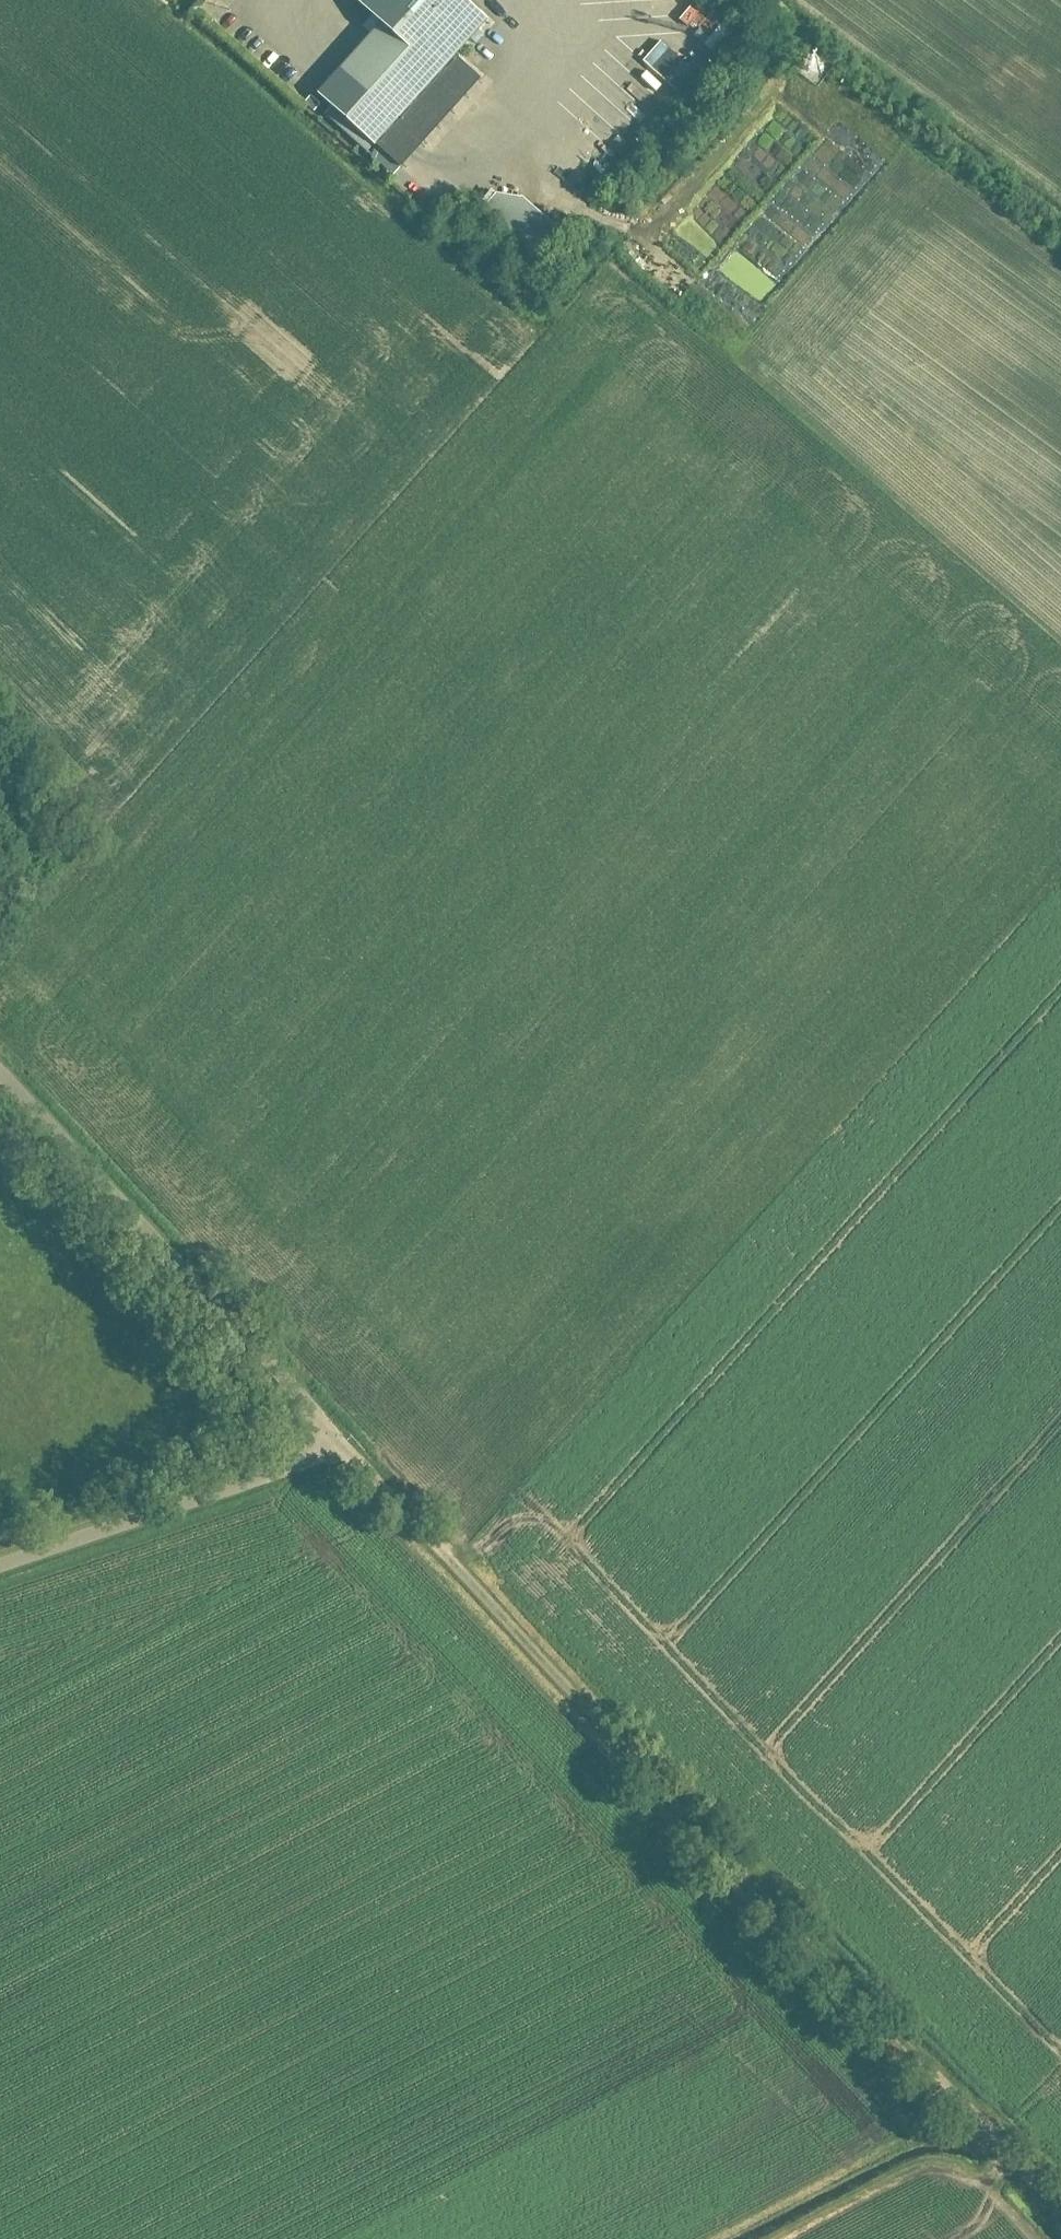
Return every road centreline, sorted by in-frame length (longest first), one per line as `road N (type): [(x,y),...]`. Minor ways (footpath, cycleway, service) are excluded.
road 1 (unclassified): [(1060,2206),(344,1440)]
road 2 (unclassified): [(344,1440),(0,1068)]
road 3 (unclassified): [(0,1565),(344,1440)]

